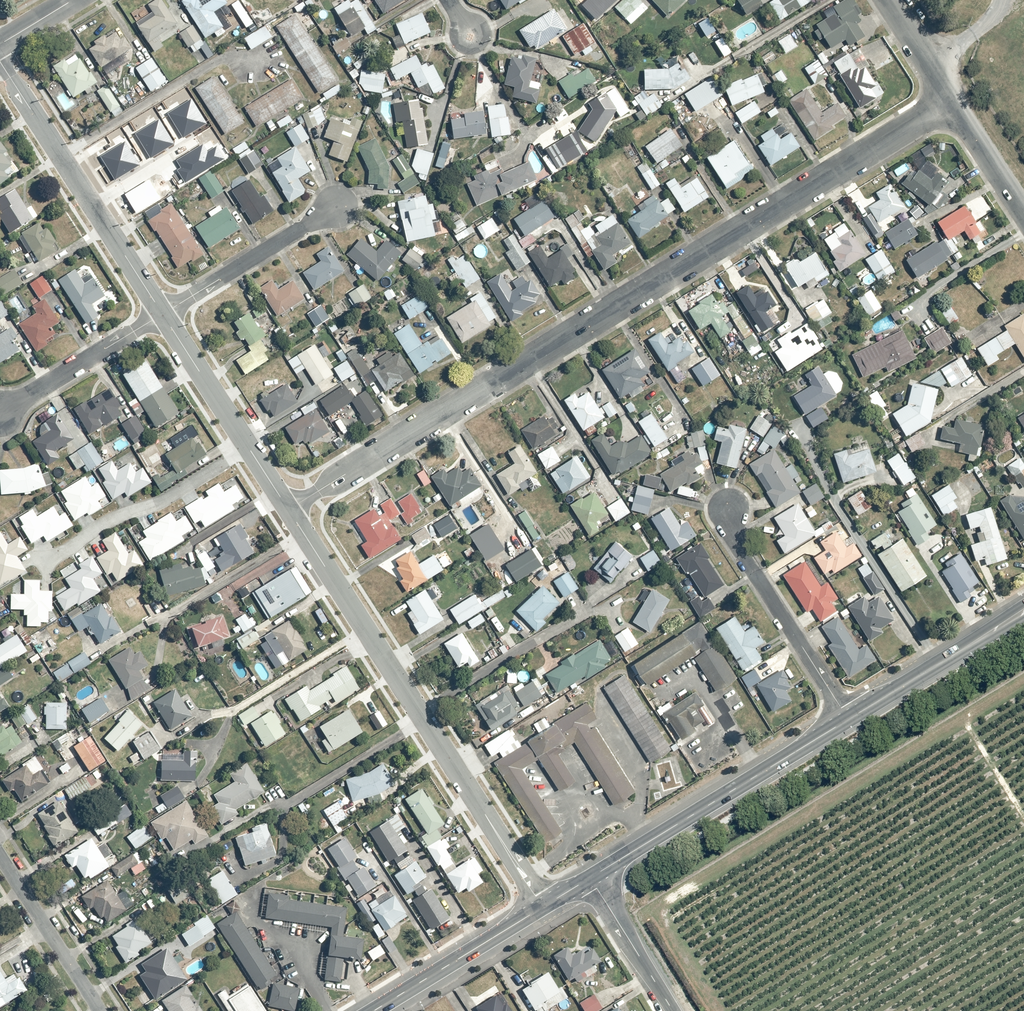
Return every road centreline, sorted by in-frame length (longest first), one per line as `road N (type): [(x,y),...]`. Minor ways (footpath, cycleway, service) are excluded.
road 1 (residential): [(288,510),(953,100)]
road 2 (residential): [(288,510),(543,906)]
road 3 (secondary): [(849,720),(589,878)]
road 4 (residential): [(0,61),(163,315)]
road 5 (residential): [(728,509),(734,540),(849,720)]
road 6 (residential): [(163,315),(288,510)]
road 7 (residential): [(335,206),(163,315)]
road 8 (secondary): [(543,906),(373,1010)]
road 9 (residential): [(0,413),(163,315)]
road 10 (residential): [(100,1010),(0,854)]
road 11 (residential): [(671,1010),(589,878)]
road 12 (tertiary): [(1023,213),(953,100)]
road 13 (secondary): [(958,653),(849,720)]

